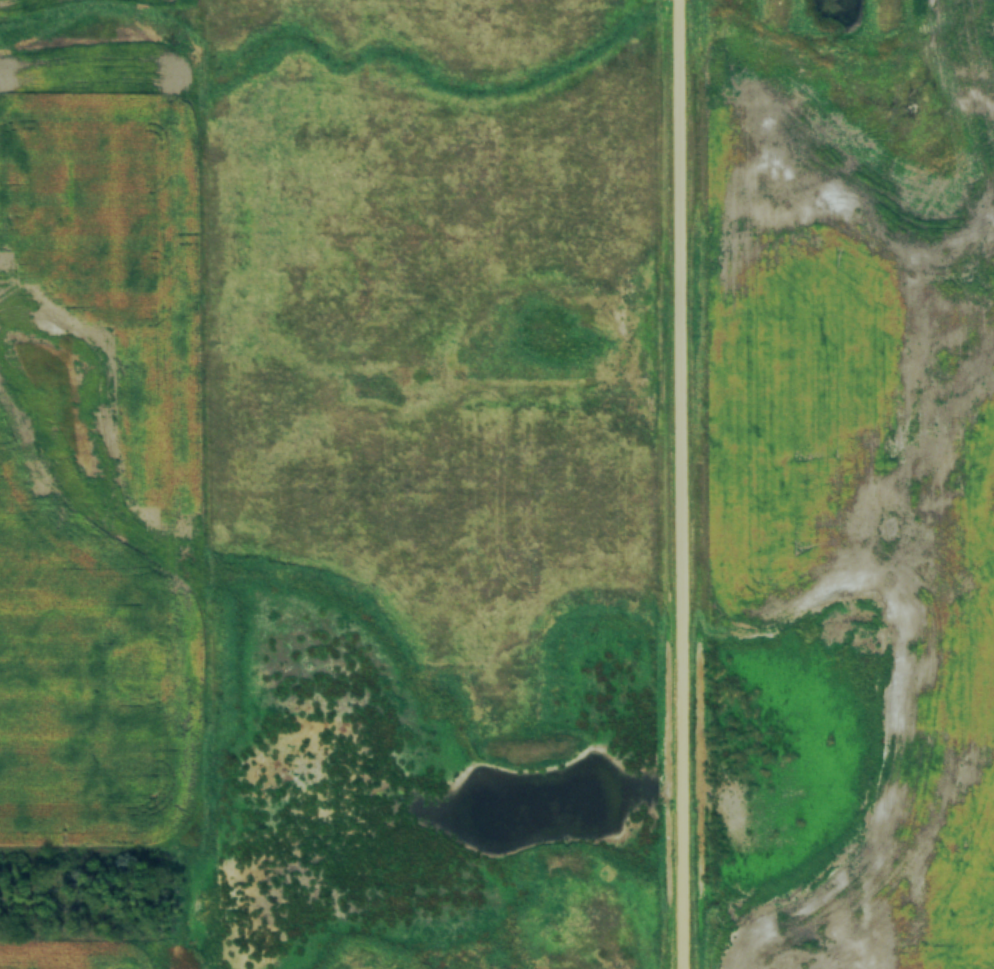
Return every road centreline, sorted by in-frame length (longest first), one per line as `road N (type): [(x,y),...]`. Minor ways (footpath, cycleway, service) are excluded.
road 1 (residential): [(683,968),(678,0)]

